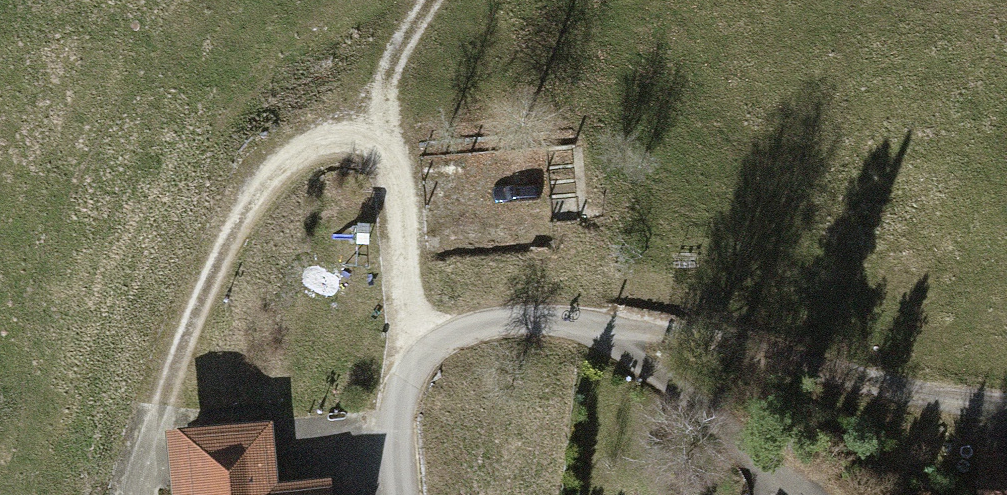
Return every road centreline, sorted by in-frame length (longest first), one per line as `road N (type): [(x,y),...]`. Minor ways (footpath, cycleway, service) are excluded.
road 1 (unclassified): [(401,494),(395,433),(404,394),(438,354),(478,333),(532,324),(707,344)]
road 2 (track): [(438,354),(408,299),(387,131),(389,67),(420,0)]
road 3 (track): [(707,344),(898,395),(1006,408)]

